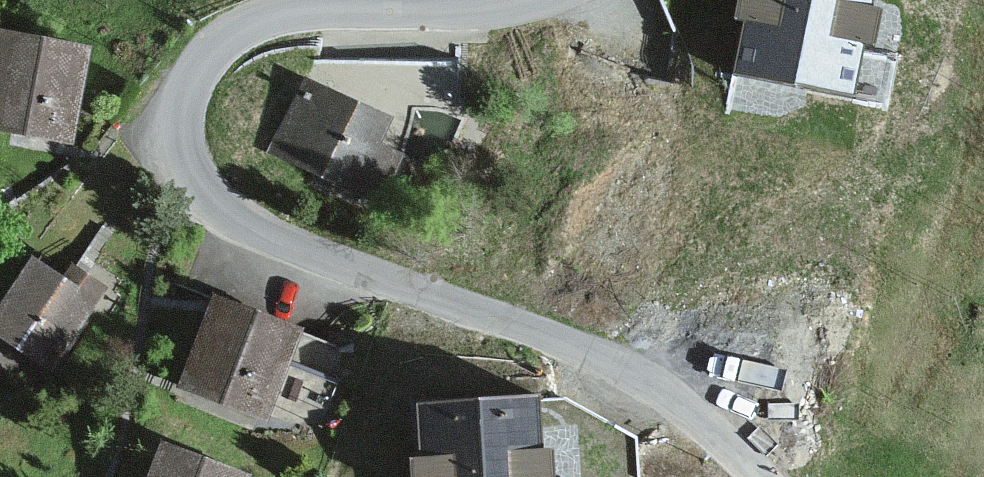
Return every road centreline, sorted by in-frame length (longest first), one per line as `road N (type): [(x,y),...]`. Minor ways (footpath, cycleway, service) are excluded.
road 1 (unclassified): [(548,0),(405,15),(288,16),(232,35),(203,55),(181,102),(182,164),(205,198),(244,227),(607,361),(668,396),(762,476)]

